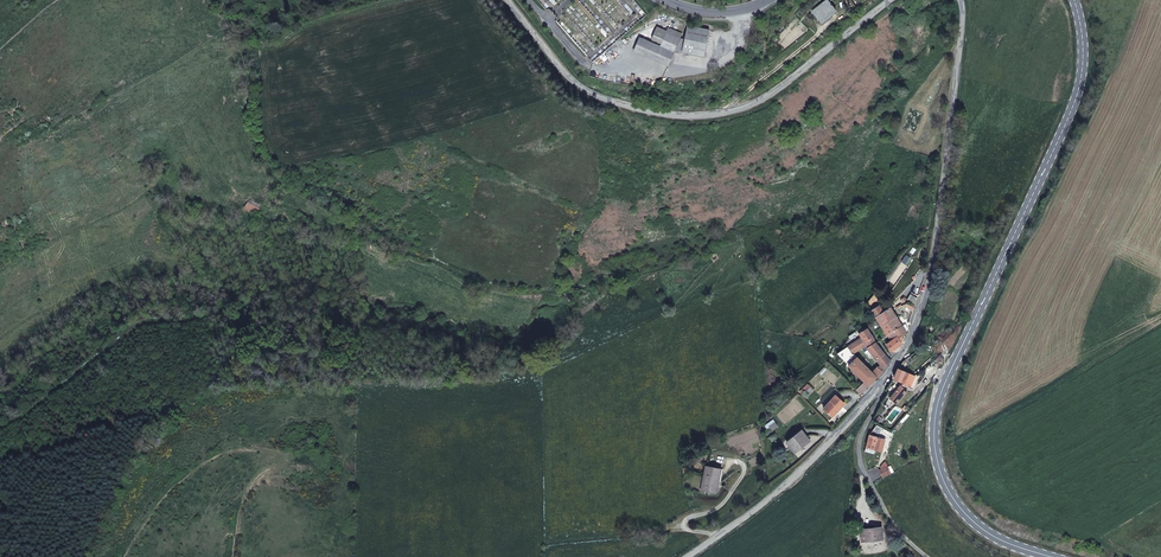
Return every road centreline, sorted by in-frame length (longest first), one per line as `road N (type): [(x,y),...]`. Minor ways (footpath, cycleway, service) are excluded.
road 1 (secondary): [(1074,0),(1085,45),(1075,104),(947,376),(934,432),(938,463),(960,507),(1005,543),(1052,556)]
road 2 (unclassified): [(893,0),(763,99),(711,116),(624,107),(587,91),(509,0)]
road 3 (unclassified): [(885,380),(923,313),(964,17),(958,0)]
road 4 (unclassified): [(689,556),(797,477),(885,380)]
road 5 (unclassified): [(927,556),(884,509),(859,449),(885,380)]

